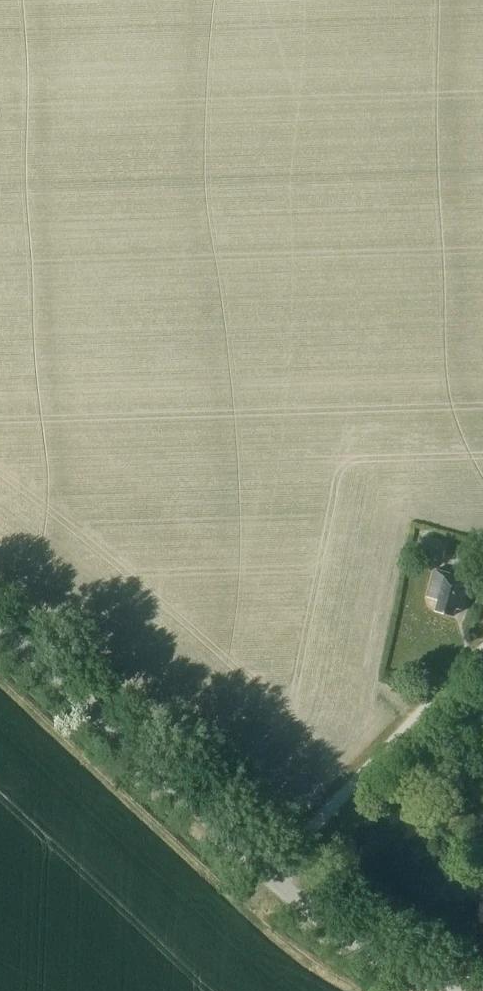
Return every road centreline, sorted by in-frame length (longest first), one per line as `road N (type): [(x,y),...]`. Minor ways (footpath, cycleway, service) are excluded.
road 1 (tertiary): [(448,990),(351,940),(266,873),(0,632)]

